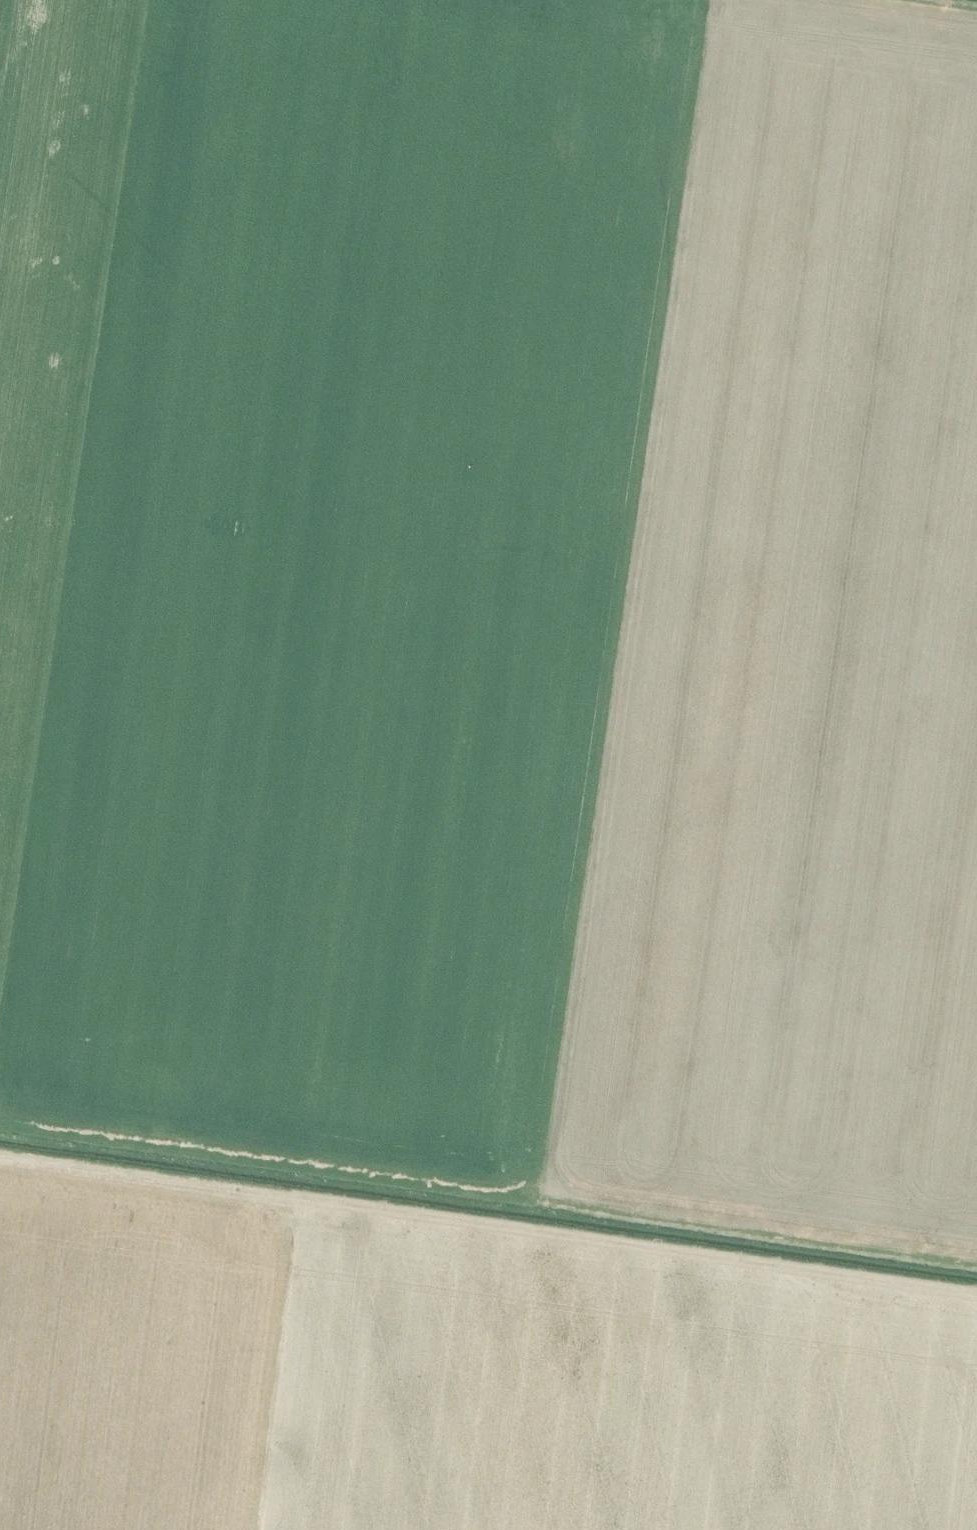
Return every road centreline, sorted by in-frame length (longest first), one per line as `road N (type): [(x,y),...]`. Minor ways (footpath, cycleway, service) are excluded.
road 1 (track): [(0,1155),(976,1294)]

